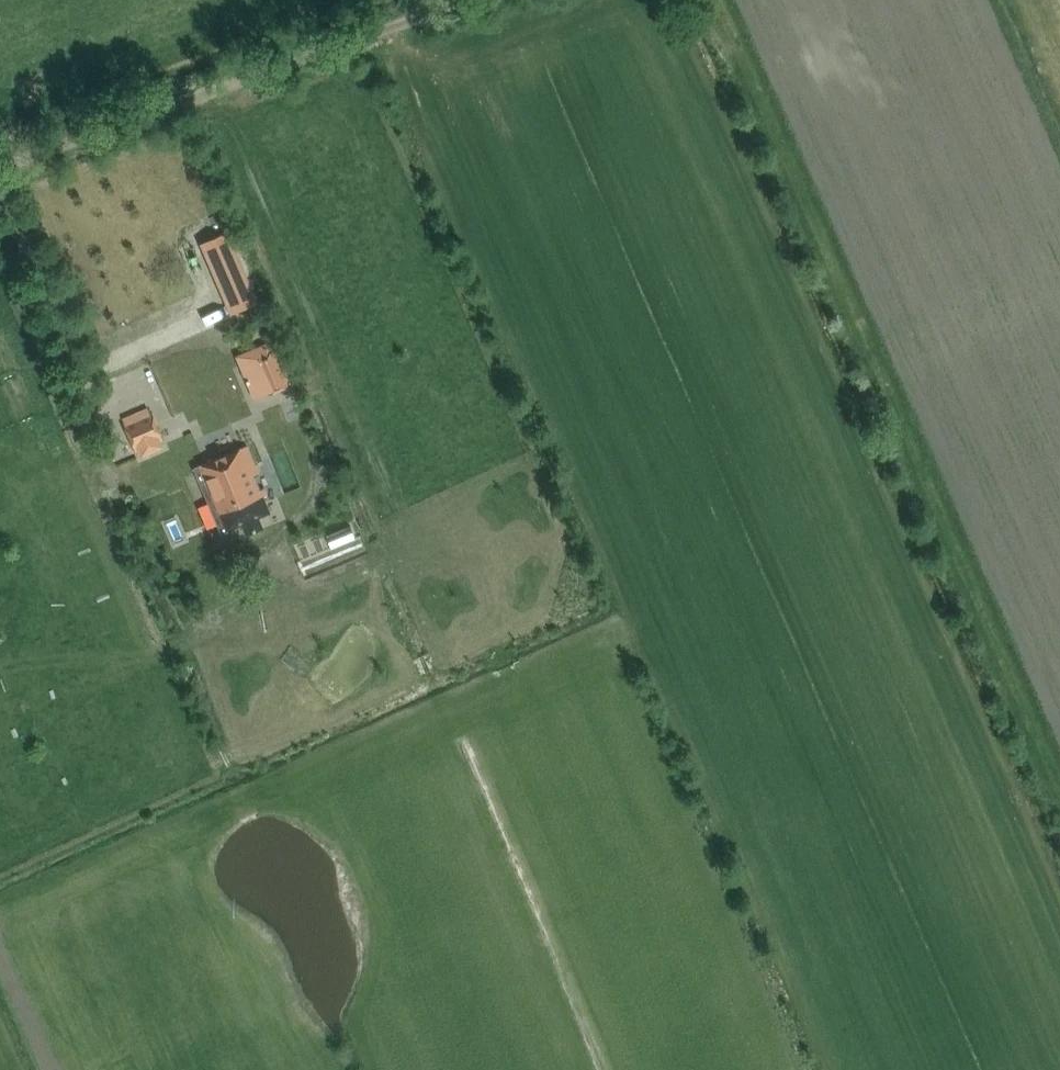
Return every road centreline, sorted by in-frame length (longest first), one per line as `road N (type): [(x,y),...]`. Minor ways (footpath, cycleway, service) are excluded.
road 1 (track): [(0,165),(466,0)]
road 2 (track): [(0,174),(101,397)]

